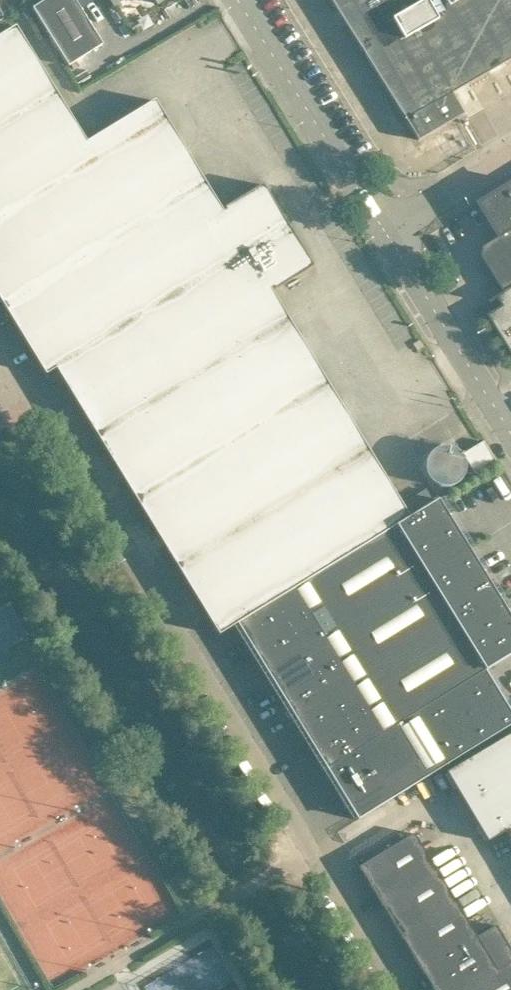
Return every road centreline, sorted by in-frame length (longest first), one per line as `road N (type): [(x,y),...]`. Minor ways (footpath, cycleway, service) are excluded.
road 1 (unclassified): [(397,989),(0,354)]
road 2 (tertiary): [(375,225),(230,0)]
road 3 (tertiary): [(510,439),(375,225)]
road 4 (unclassified): [(510,148),(375,225)]

